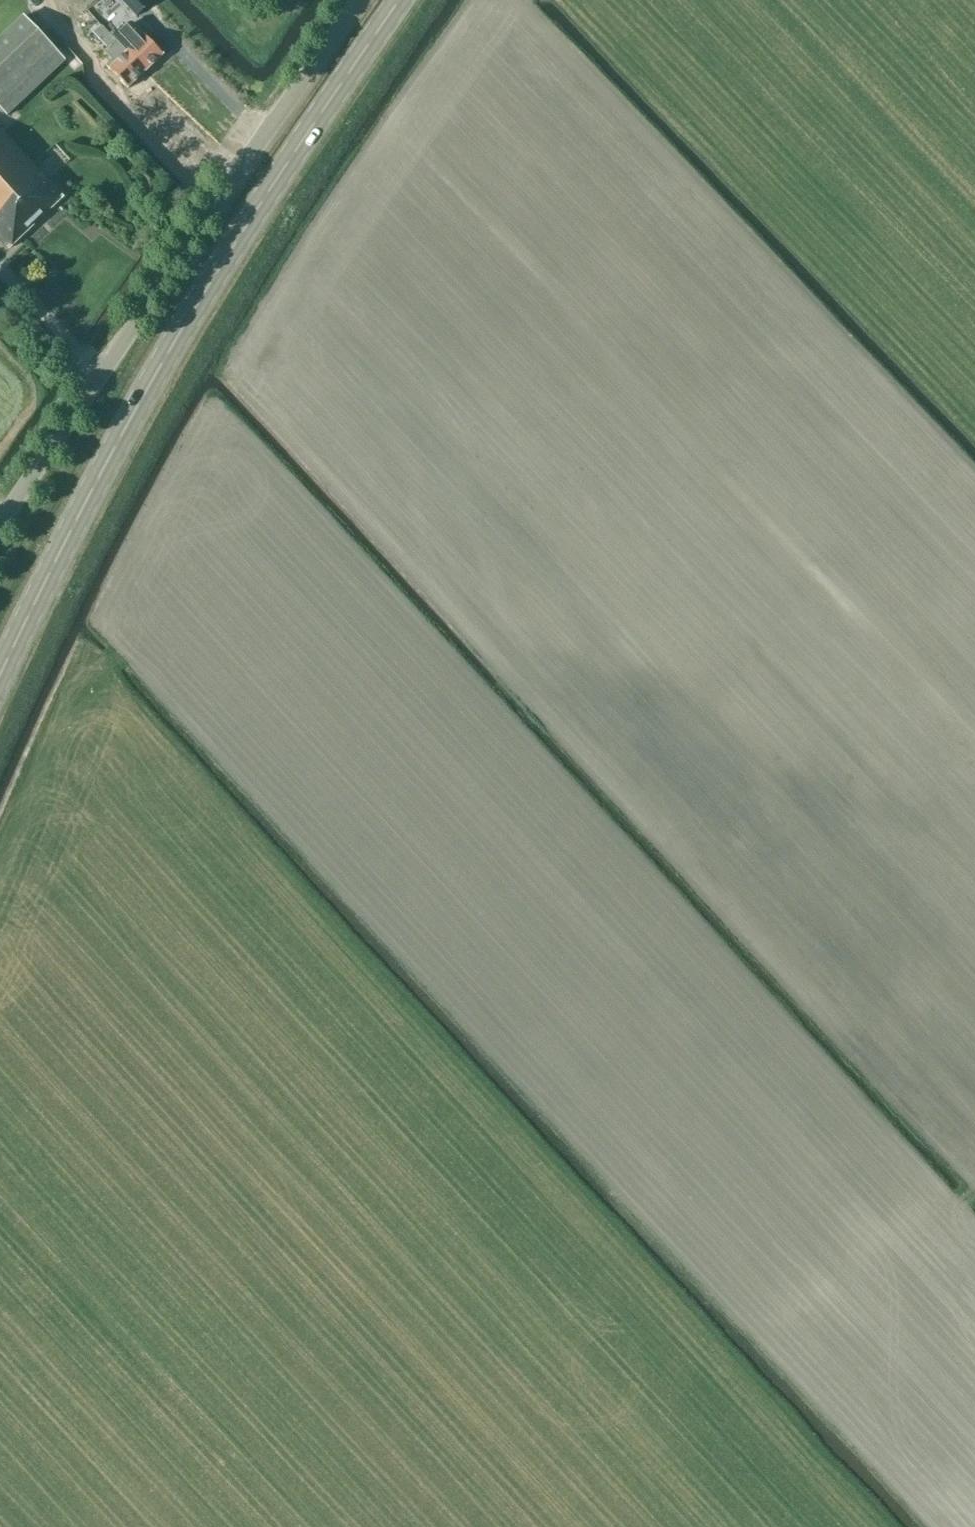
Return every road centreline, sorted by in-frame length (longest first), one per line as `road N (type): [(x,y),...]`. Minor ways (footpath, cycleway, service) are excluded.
road 1 (primary): [(0,673),(200,305),(398,0)]
road 2 (unclassified): [(0,520),(364,0)]

